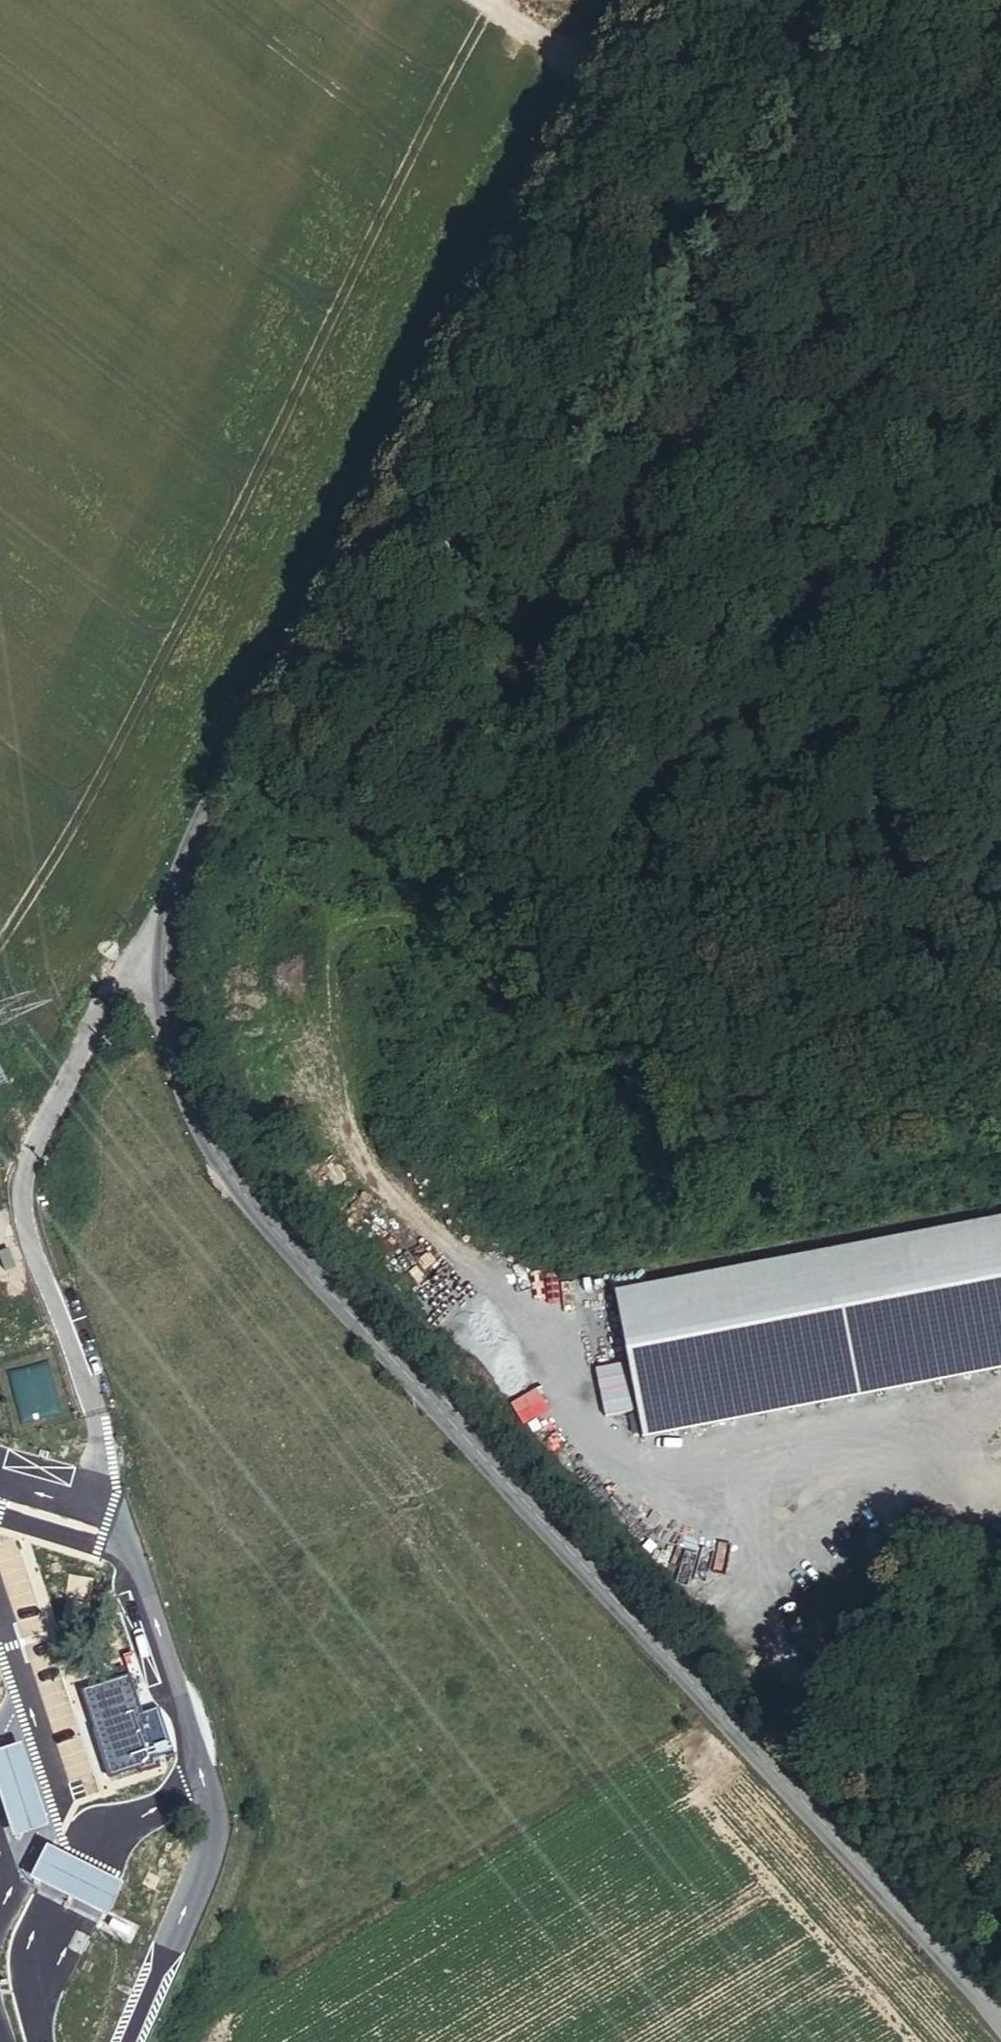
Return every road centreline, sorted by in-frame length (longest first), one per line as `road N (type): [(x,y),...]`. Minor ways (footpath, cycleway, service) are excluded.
road 1 (tertiary): [(1000,2023),(372,1344),(212,1155),(188,1104),(175,1037),(169,957),(185,878),(217,802),(628,0)]
road 2 (track): [(598,59),(485,0)]

